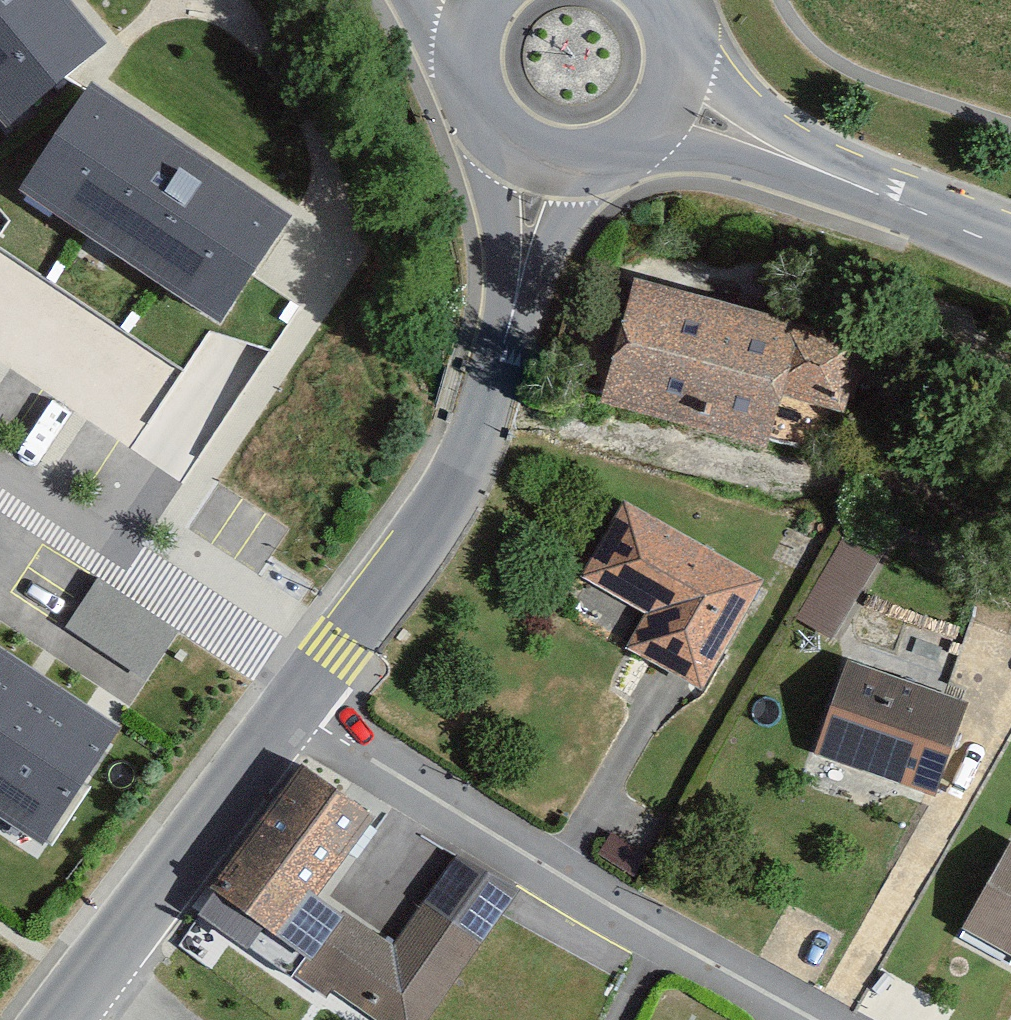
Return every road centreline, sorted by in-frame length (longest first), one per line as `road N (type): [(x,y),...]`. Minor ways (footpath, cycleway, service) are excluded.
road 1 (tertiary): [(534,148),(533,198),(503,363),(448,506),(320,675)]
road 2 (residential): [(293,710),(693,945)]
road 3 (tertiary): [(293,710),(80,1019)]
road 4 (residential): [(320,675),(0,484)]
road 5 (secondary): [(1010,244),(786,154),(673,98)]
road 6 (secondary): [(481,0),(470,65),(481,99),(504,128),(534,148)]
road 7 (secondary): [(534,148),(574,156),(614,150),(649,129),(673,98)]
road 8 (residential): [(693,945),(823,1019)]

